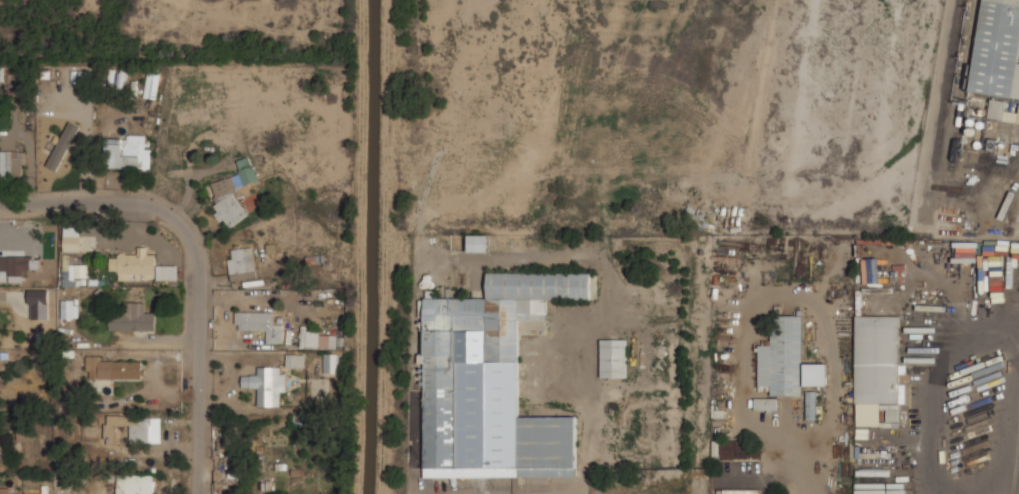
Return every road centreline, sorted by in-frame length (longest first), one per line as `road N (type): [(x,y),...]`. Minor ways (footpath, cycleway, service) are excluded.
road 1 (residential): [(197,493),(198,275),(173,233),(139,216),(0,215)]

